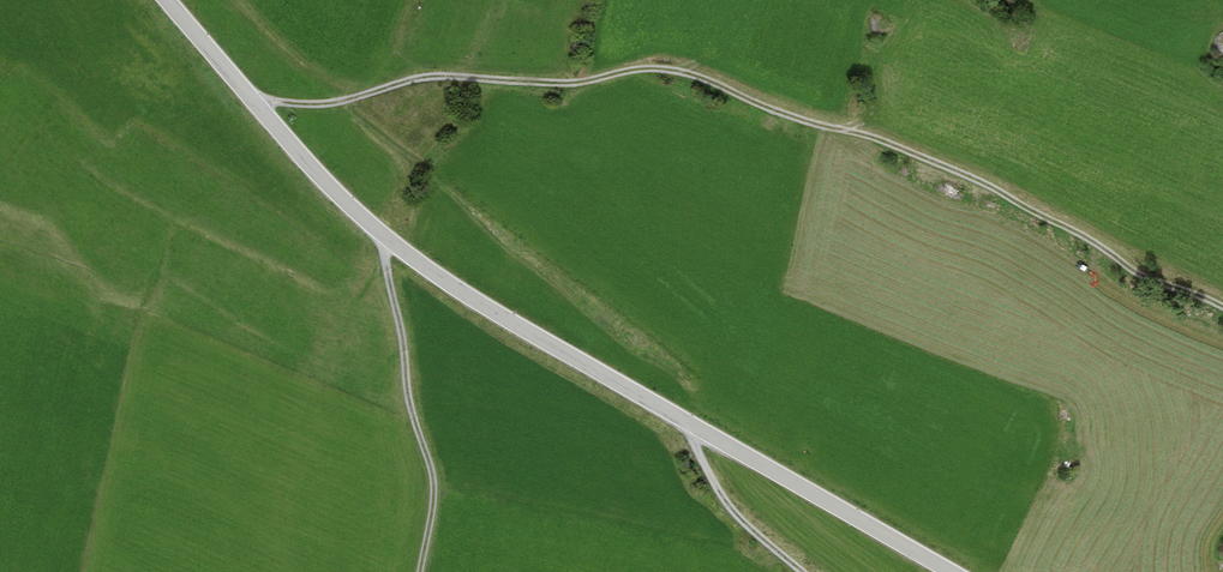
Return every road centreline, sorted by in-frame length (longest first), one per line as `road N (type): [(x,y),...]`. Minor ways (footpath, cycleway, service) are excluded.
road 1 (track): [(1222,312),(1154,284),(996,189),(661,65),(580,79),(427,75),(339,100),(251,99)]
road 2 (tertiary): [(686,420),(384,235),(310,165),(169,0)]
road 3 (track): [(384,235),(434,487),(422,571)]
road 4 (tertiary): [(686,420),(954,571)]
road 5 (track): [(813,571),(733,506),(686,420)]

